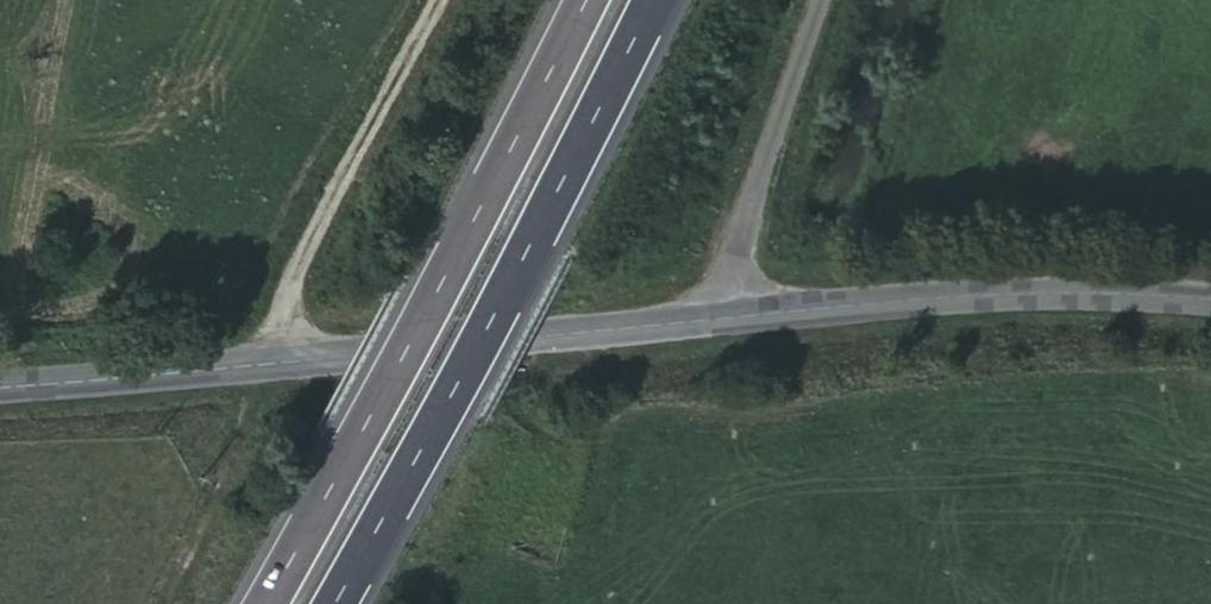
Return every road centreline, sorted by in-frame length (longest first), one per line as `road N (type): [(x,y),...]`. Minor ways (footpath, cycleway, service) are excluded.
road 1 (tertiary): [(703,313),(347,355),(0,380)]
road 2 (motorway): [(580,0),(461,233),(246,603)]
road 3 (motorway): [(339,603),(508,297),(656,0)]
road 4 (tertiary): [(1210,301),(1031,289),(703,313)]
road 5 (residential): [(703,313),(815,0)]

